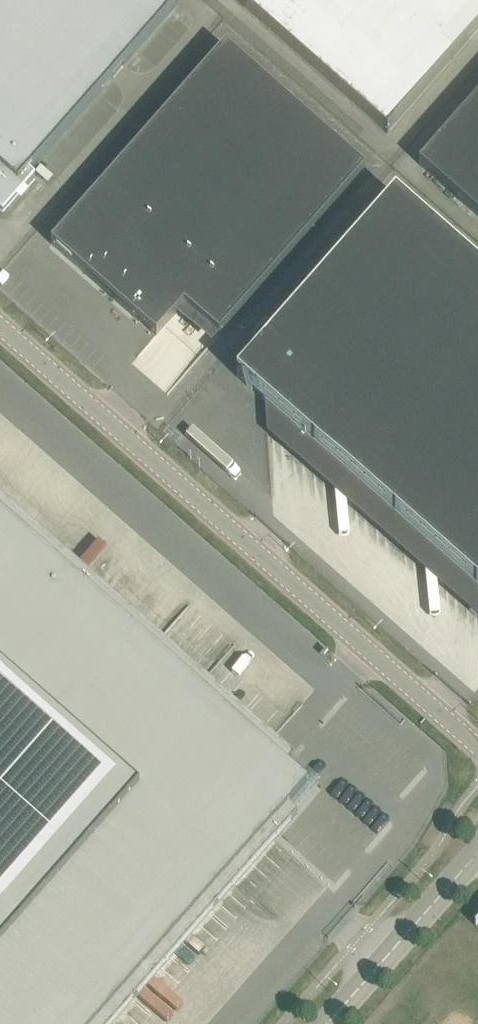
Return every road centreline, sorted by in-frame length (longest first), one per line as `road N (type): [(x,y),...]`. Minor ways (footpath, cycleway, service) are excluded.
road 1 (unclassified): [(0,328),(477,751)]
road 2 (unclassified): [(322,1023),(477,844)]

